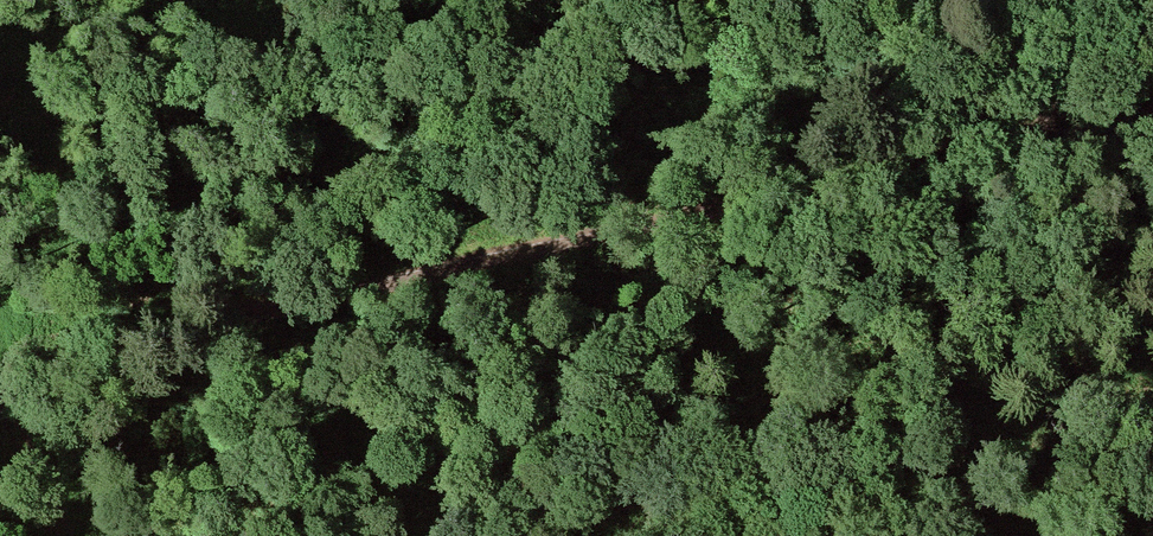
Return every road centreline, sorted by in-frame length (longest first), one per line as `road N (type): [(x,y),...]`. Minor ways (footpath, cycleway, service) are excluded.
road 1 (track): [(0,375),(154,332),(1152,116)]
road 2 (track): [(1071,132),(1062,0)]

